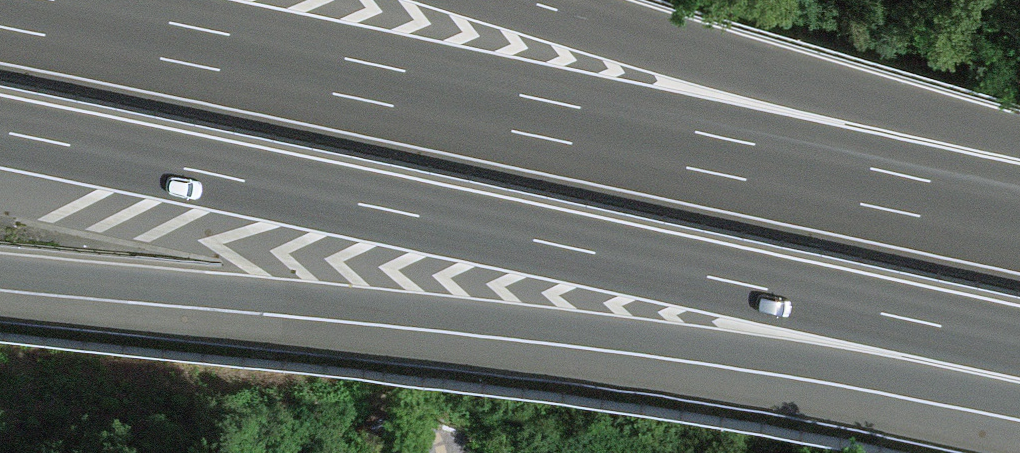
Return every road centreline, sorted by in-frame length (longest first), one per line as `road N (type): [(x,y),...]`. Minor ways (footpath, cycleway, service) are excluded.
road 1 (motorway): [(0,129),(1019,343)]
road 2 (motorway): [(1019,216),(0,14)]
road 3 (motorway): [(0,272),(536,325),(839,364),(1019,402)]
road 4 (motorway): [(1019,137),(521,0)]

